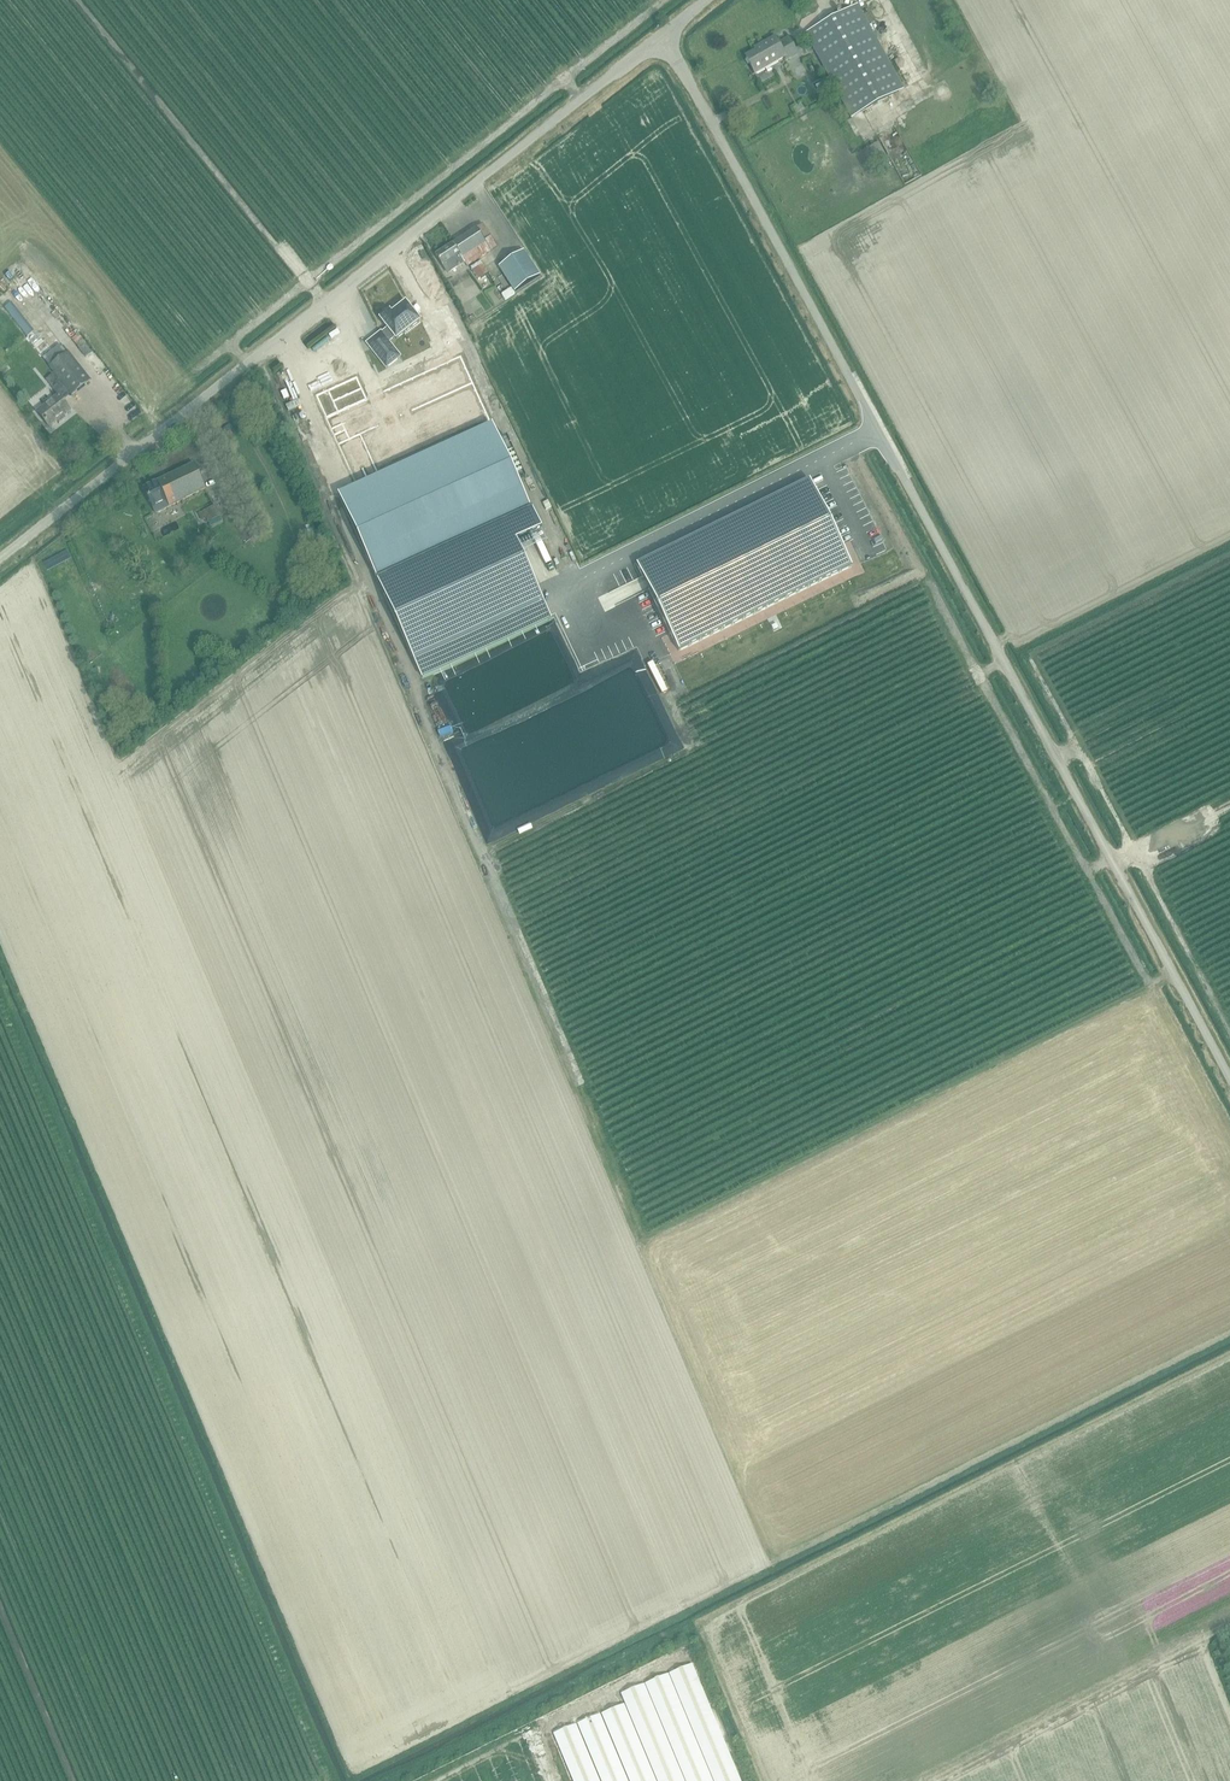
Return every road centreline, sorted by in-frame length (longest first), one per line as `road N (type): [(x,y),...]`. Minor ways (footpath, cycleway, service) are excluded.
road 1 (unclassified): [(1229,1071),(852,399),(661,37)]
road 2 (unclassified): [(0,559),(661,37)]
road 3 (track): [(261,360),(357,594),(349,601)]

